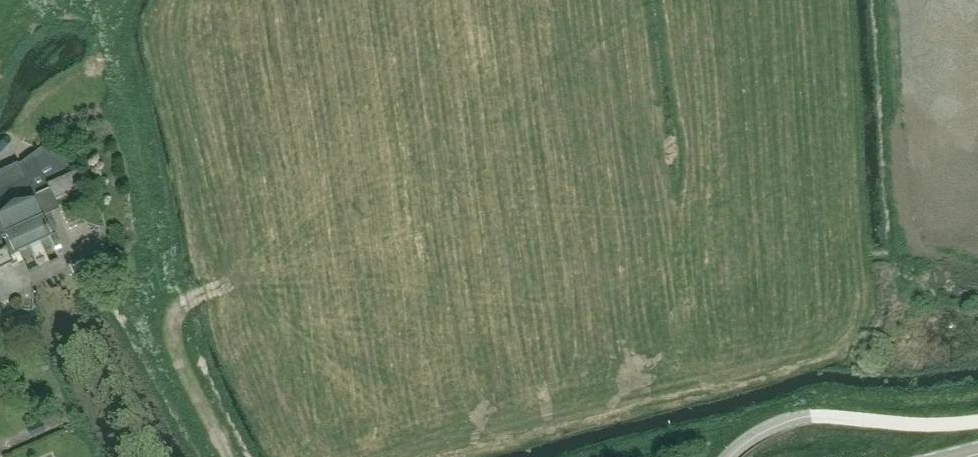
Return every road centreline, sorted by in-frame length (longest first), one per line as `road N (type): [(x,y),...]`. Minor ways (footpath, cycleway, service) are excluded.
road 1 (track): [(200,292),(177,310),(170,338),(226,456)]

